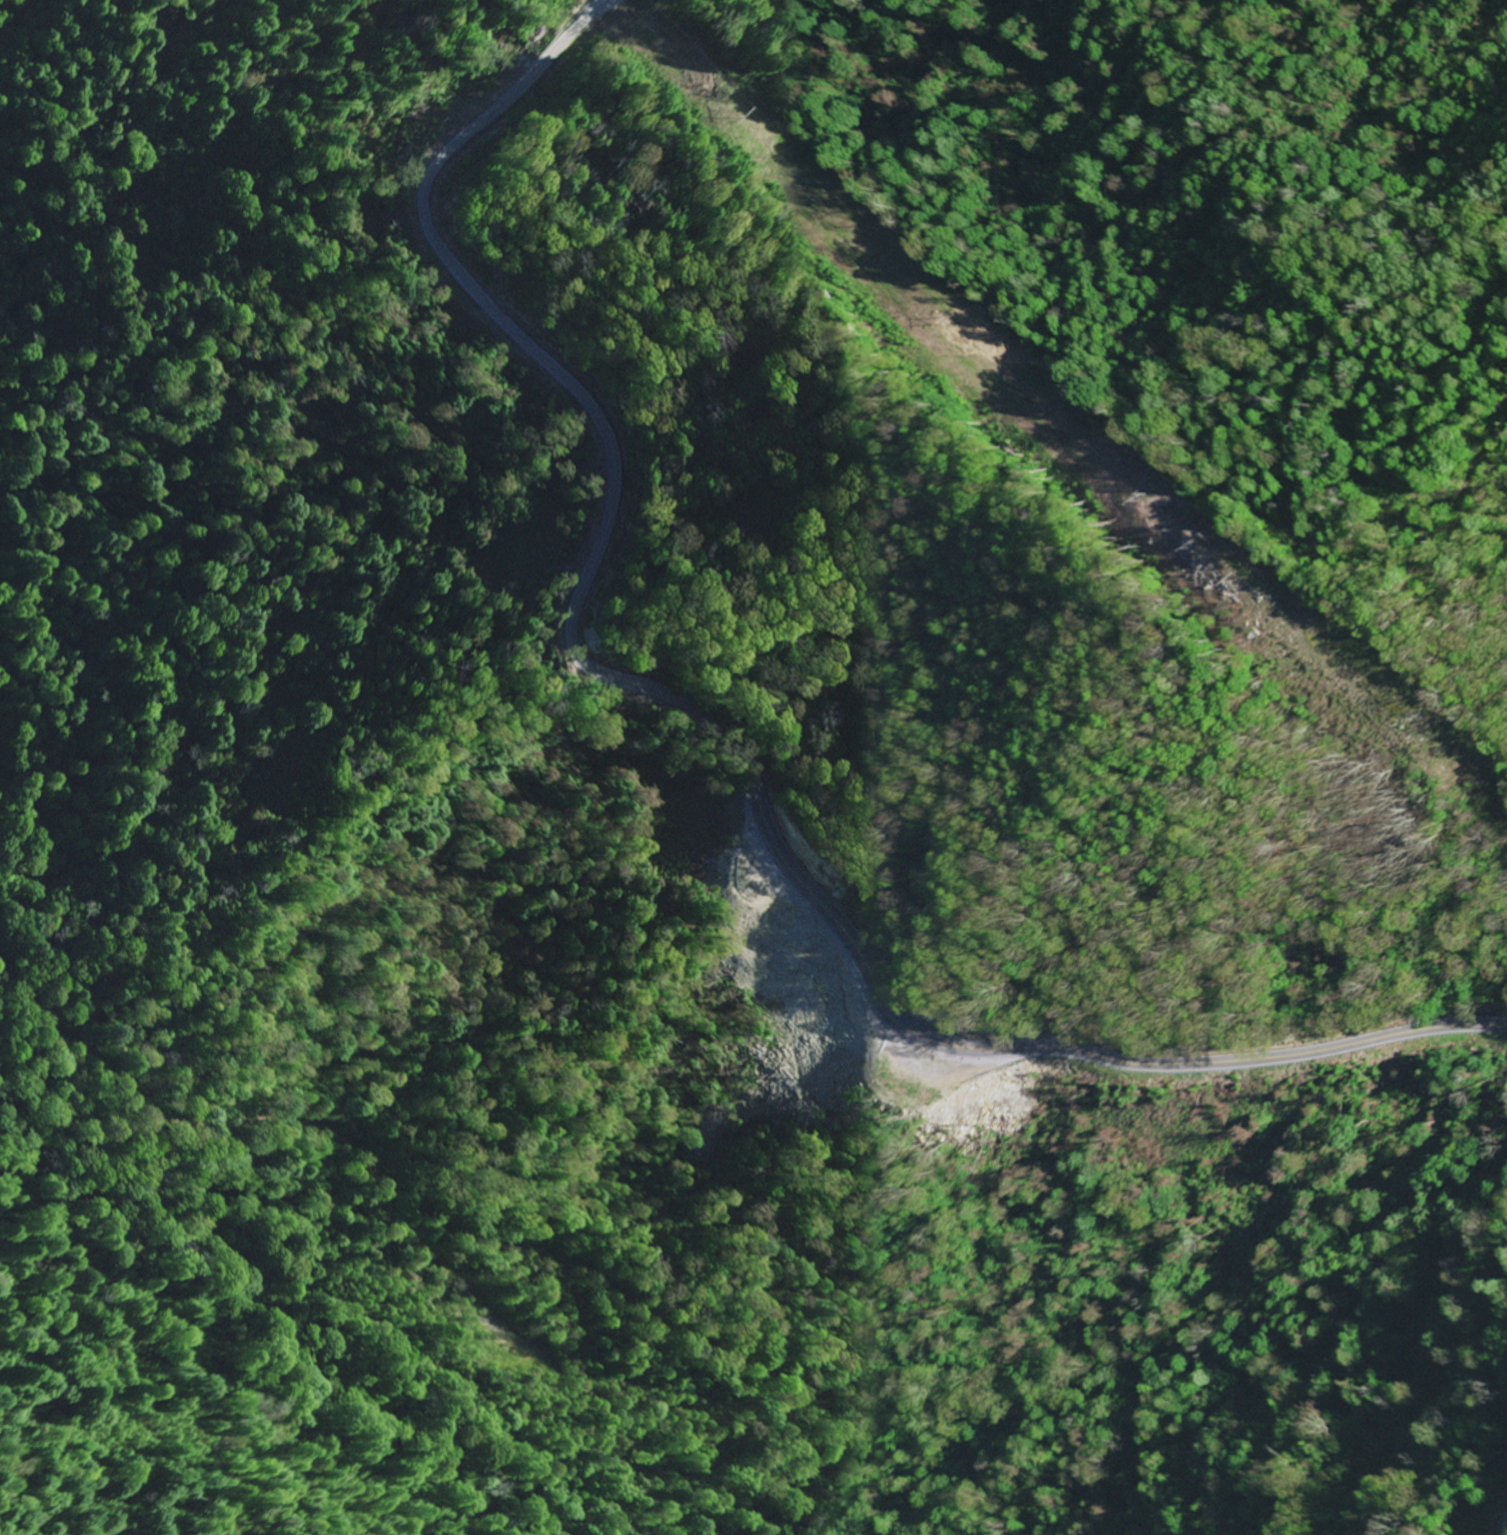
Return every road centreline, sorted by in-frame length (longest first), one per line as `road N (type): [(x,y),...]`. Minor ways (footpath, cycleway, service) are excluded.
road 1 (primary): [(1506,1026),(1407,1031),(1308,1057),(1195,1065),(1033,1055),(953,1074),(906,1054),(856,946),(754,866),(751,781),(738,749),(701,713),(587,668),(570,647),(564,597),(616,485),(614,446),(582,396),(442,259),(405,206),(398,161),(412,116),(549,0)]

